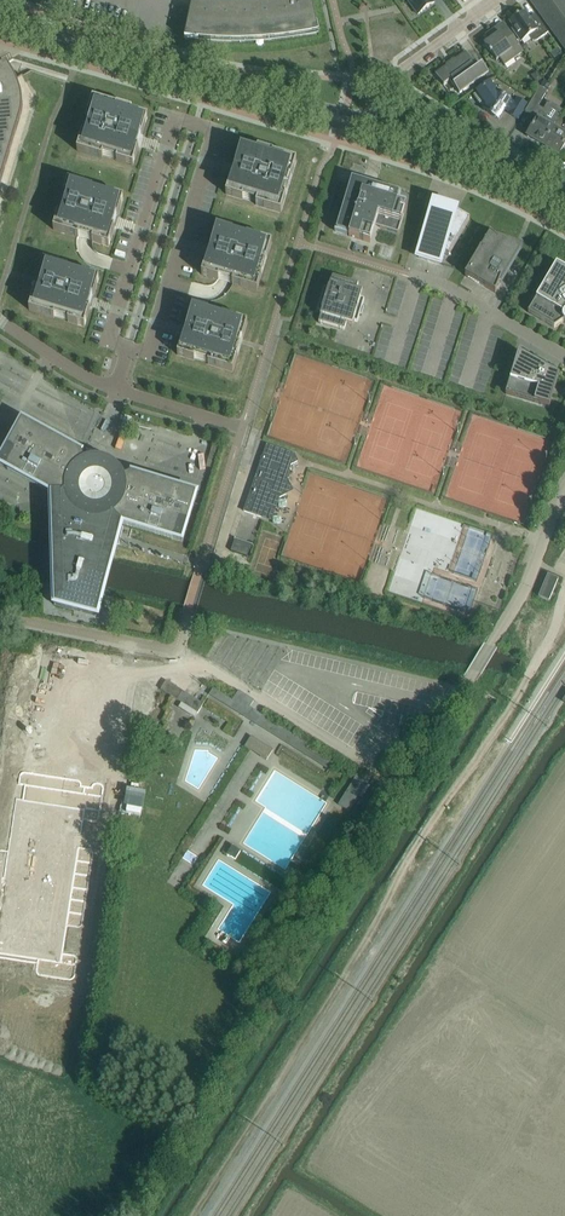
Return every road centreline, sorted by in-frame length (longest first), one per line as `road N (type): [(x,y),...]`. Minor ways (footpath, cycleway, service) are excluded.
road 1 (track): [(192,1215),(423,834),(527,682),(564,601)]
road 2 (residential): [(130,346),(108,340),(175,115),(217,127),(150,352)]
road 3 (tertiary): [(264,98),(0,18)]
road 4 (residential): [(371,768),(463,685),(495,635)]
road 5 (residential): [(564,356),(482,306),(404,274)]
road 6 (residential): [(375,121),(397,69),(491,0)]
road 7 (residential): [(564,494),(495,635)]
road 8 (residential): [(116,389),(0,321)]
road 9 (residential): [(243,428),(116,389)]

